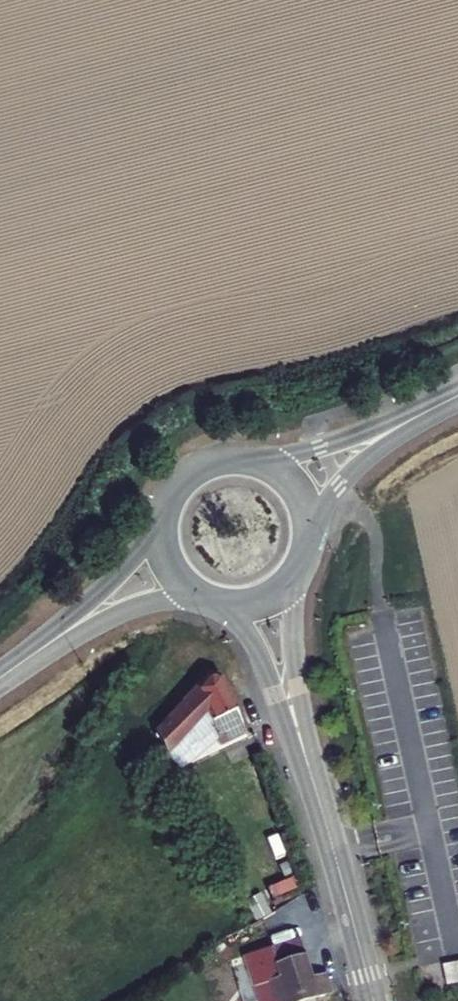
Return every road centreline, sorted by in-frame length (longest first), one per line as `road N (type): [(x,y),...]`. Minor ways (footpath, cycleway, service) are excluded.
road 1 (tertiary): [(162,516),(126,568),(0,677)]
road 2 (tertiary): [(457,393),(319,447),(239,456)]
road 3 (tertiary): [(315,789),(294,637),(303,563)]
road 4 (tertiary): [(0,677),(128,609),(202,597)]
road 5 (tertiary): [(374,1000),(315,789)]
road 6 (tertiary): [(309,543),(334,491),(368,453),(457,396)]
road 7 (tertiary): [(228,604),(256,645),(315,789)]
road 8 (tertiary): [(309,543),(308,512),(294,484),(269,464),(239,456)]

